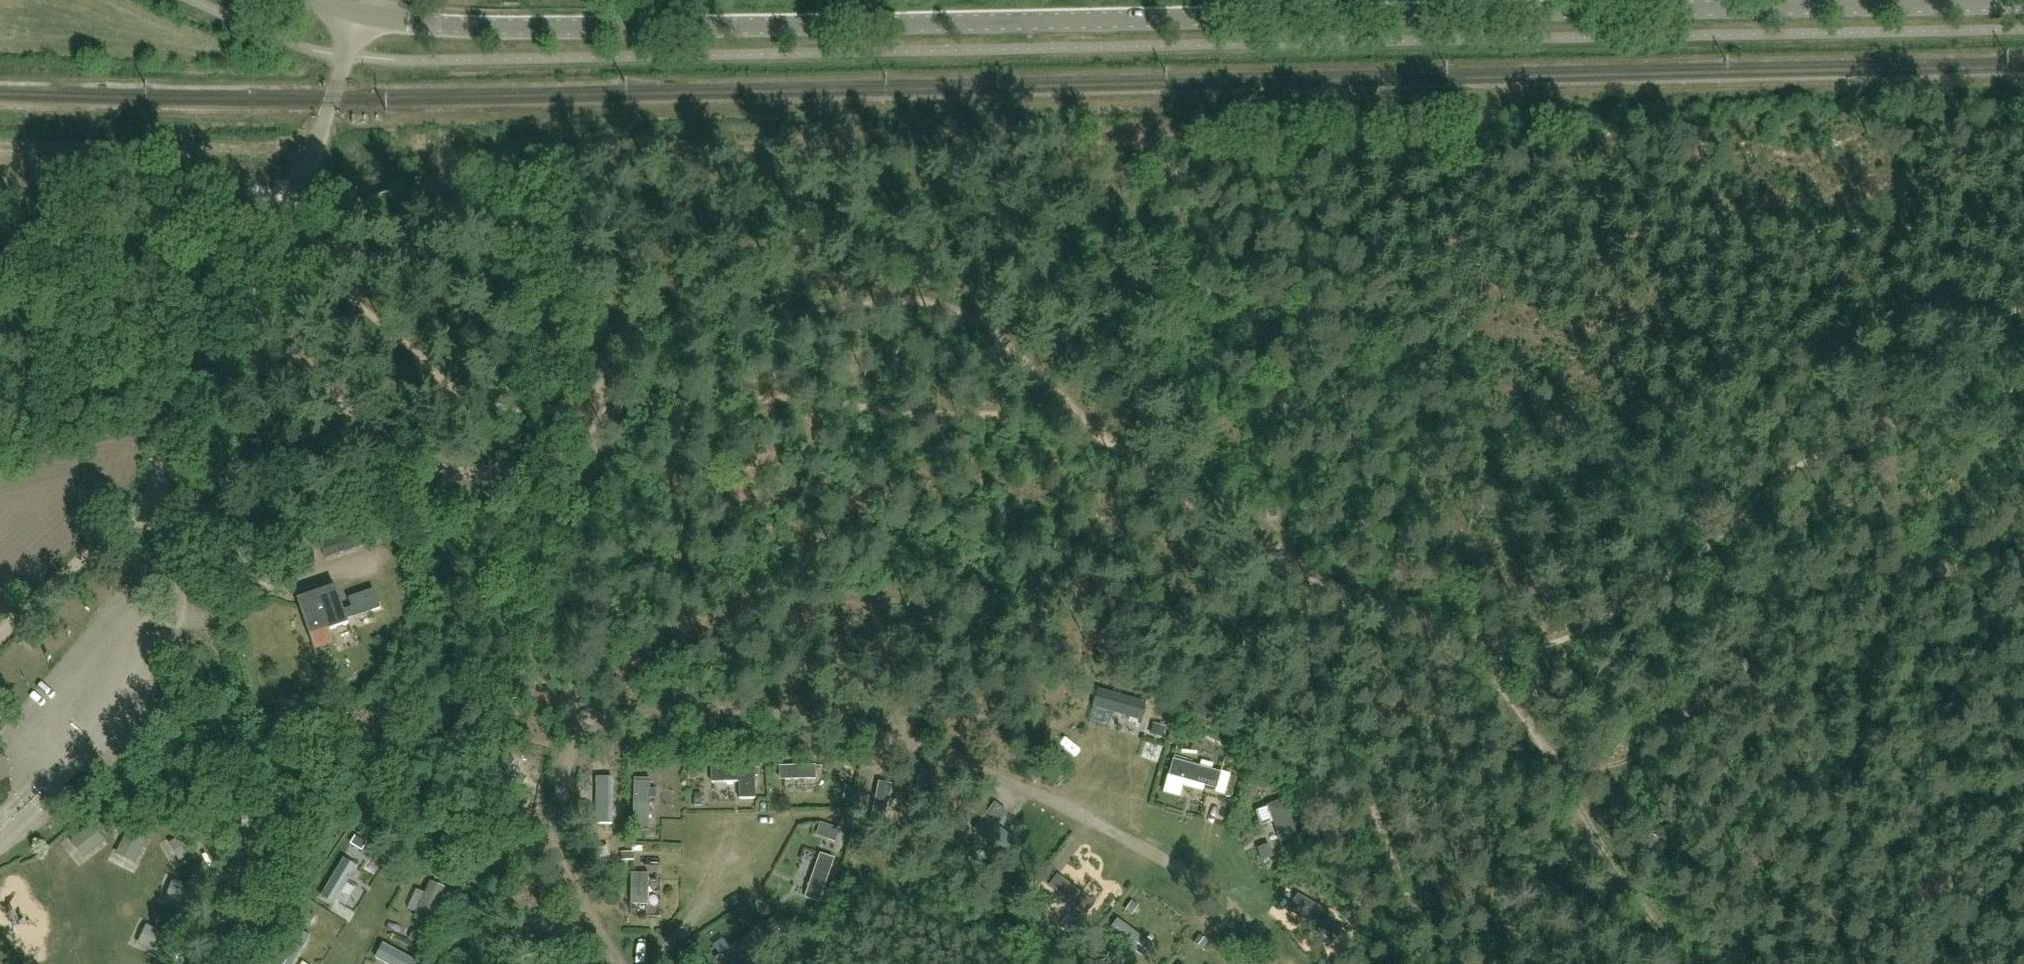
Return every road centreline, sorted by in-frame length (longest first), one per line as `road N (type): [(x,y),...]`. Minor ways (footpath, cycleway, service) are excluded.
road 1 (tertiary): [(1883,0),(759,29),(486,30),(358,16)]
road 2 (track): [(2023,180),(1215,245),(957,312)]
road 3 (track): [(957,312),(882,303),(642,325),(618,342),(566,455),(481,476),(417,460),(364,427),(244,290)]
road 4 (track): [(1592,834),(1519,704),(1481,658),(1315,570),(1109,440),(957,312)]
road 5 (track): [(583,725),(610,715),(703,709),(840,715),(905,731),(1182,863),(1231,902),(1267,947)]
road 6 (track): [(1592,834),(1654,774),(1722,675),(1786,612),(2023,551)]
road 7 (unclassified): [(166,492),(176,424),(276,234),(325,124),(358,16)]
road 8 (unclassified): [(0,839),(38,806),(183,606),(164,553)]
road 9 (unclassified): [(164,553),(134,625),(29,752),(18,794),(0,817)]
road 10 (track): [(608,963),(556,864),(562,767),(583,725)]
road 11 (track): [(166,492),(145,502),(0,635)]
road 12 (track): [(1712,963),(1639,906),(1592,834)]
road 13 (track): [(191,963),(253,840),(248,805)]
road 14 (track): [(660,963),(692,923),(726,851)]

